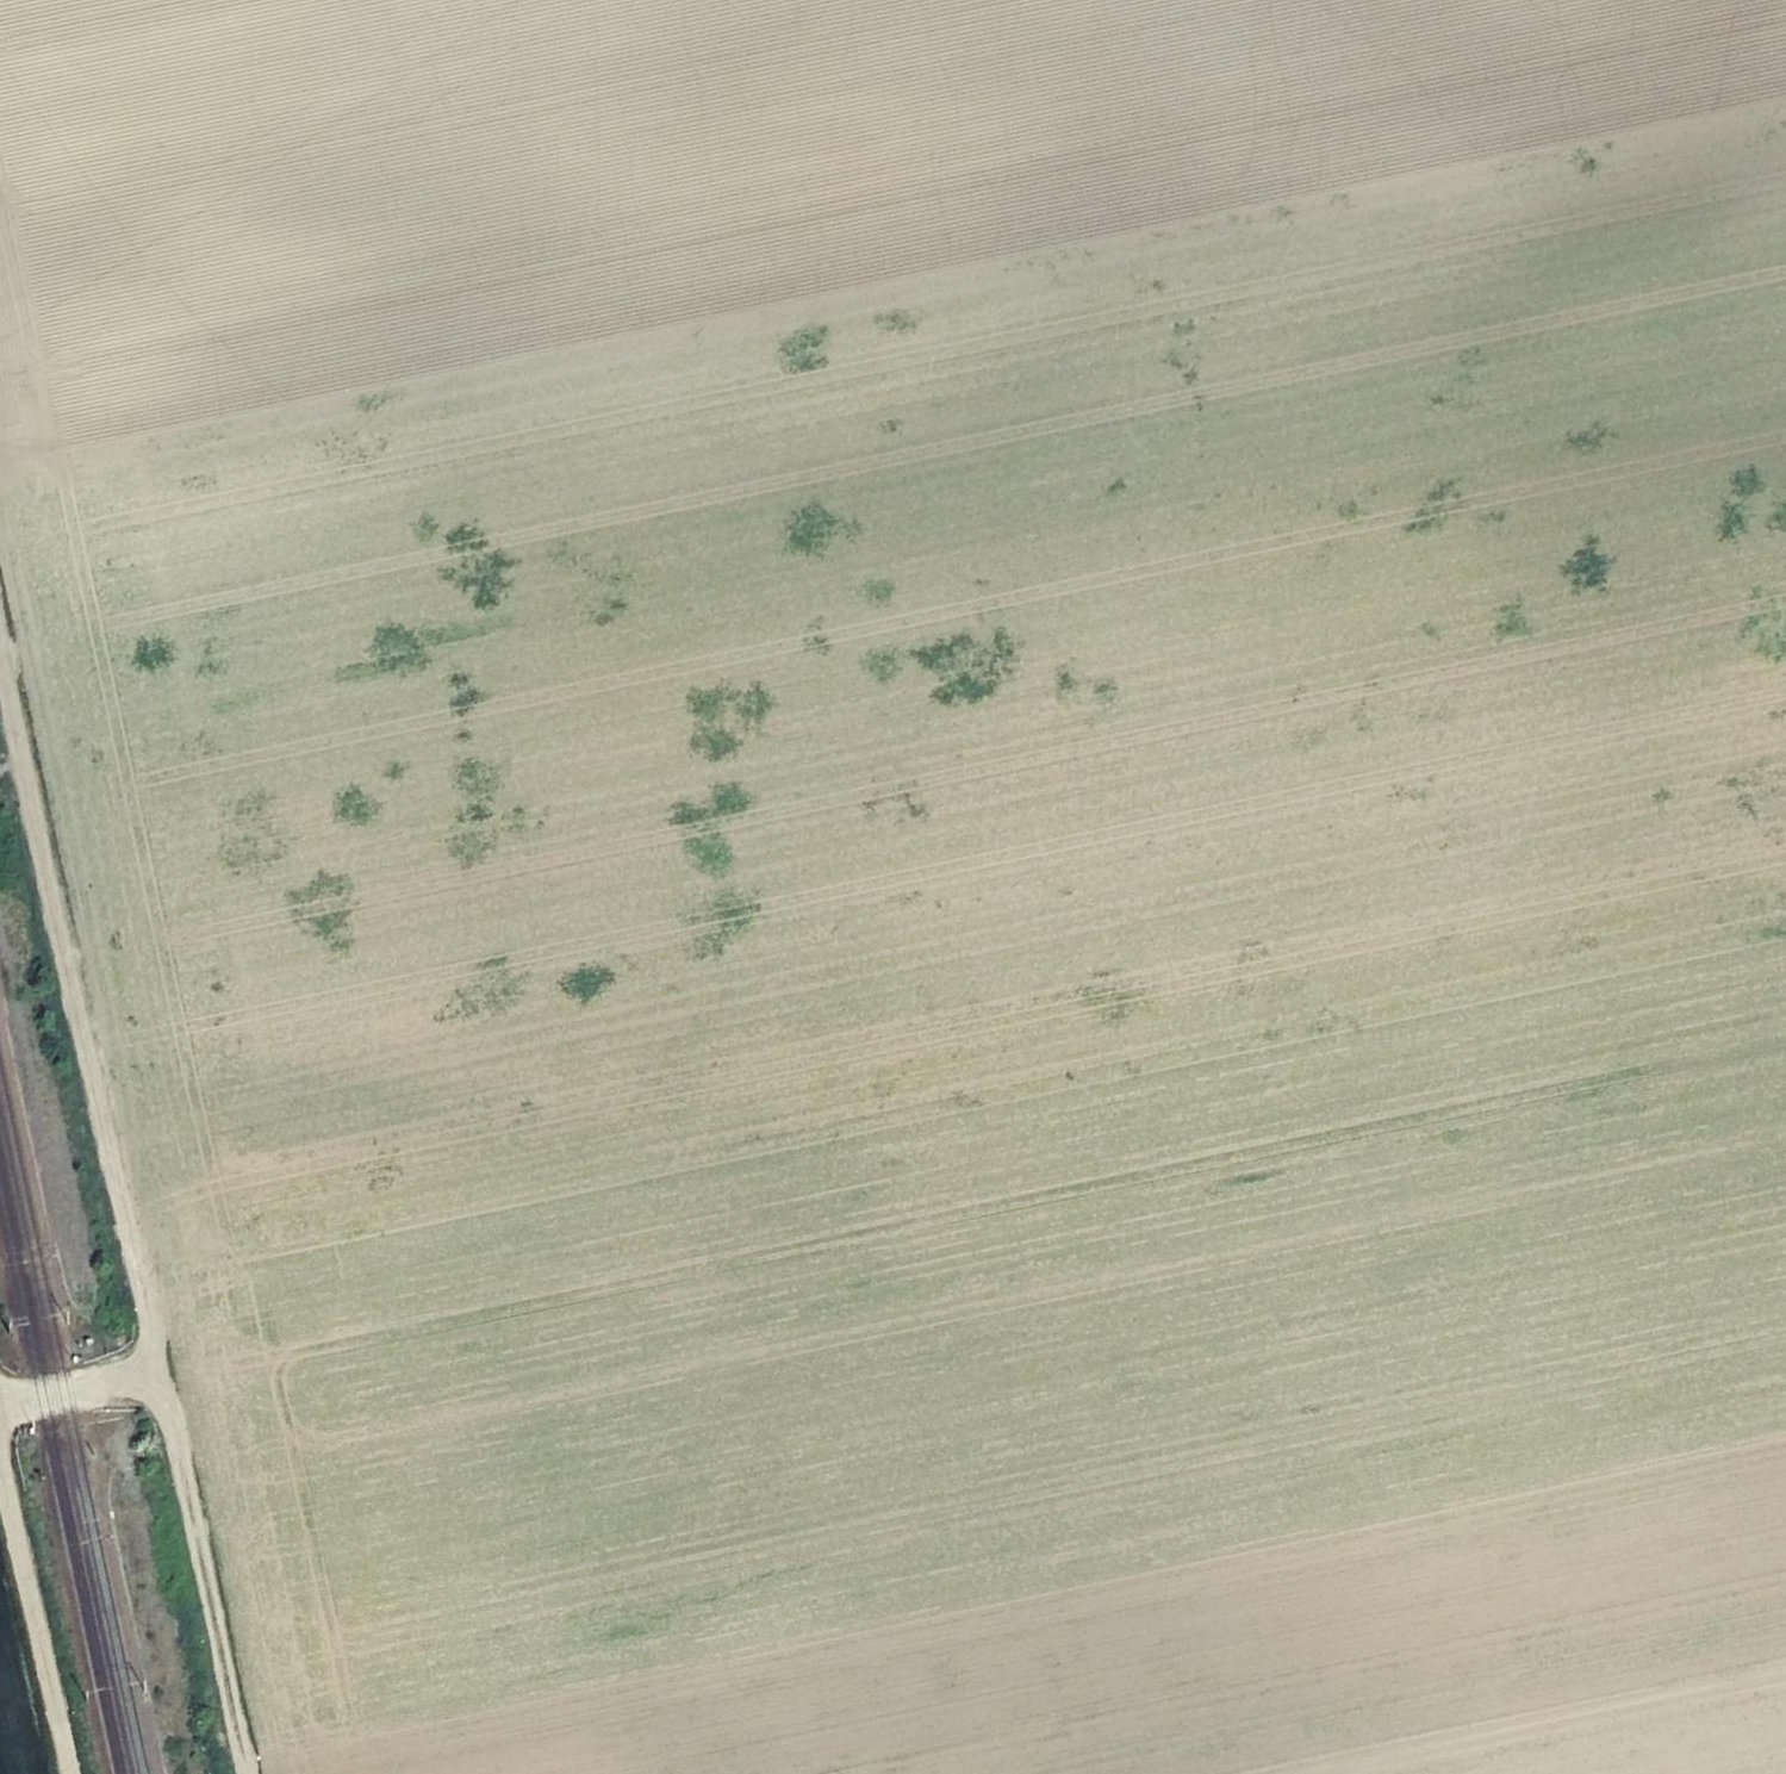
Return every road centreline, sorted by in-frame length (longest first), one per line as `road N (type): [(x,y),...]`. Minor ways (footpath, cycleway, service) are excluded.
road 1 (track): [(247,1773),(0,632)]
road 2 (track): [(0,1407),(162,1374)]

